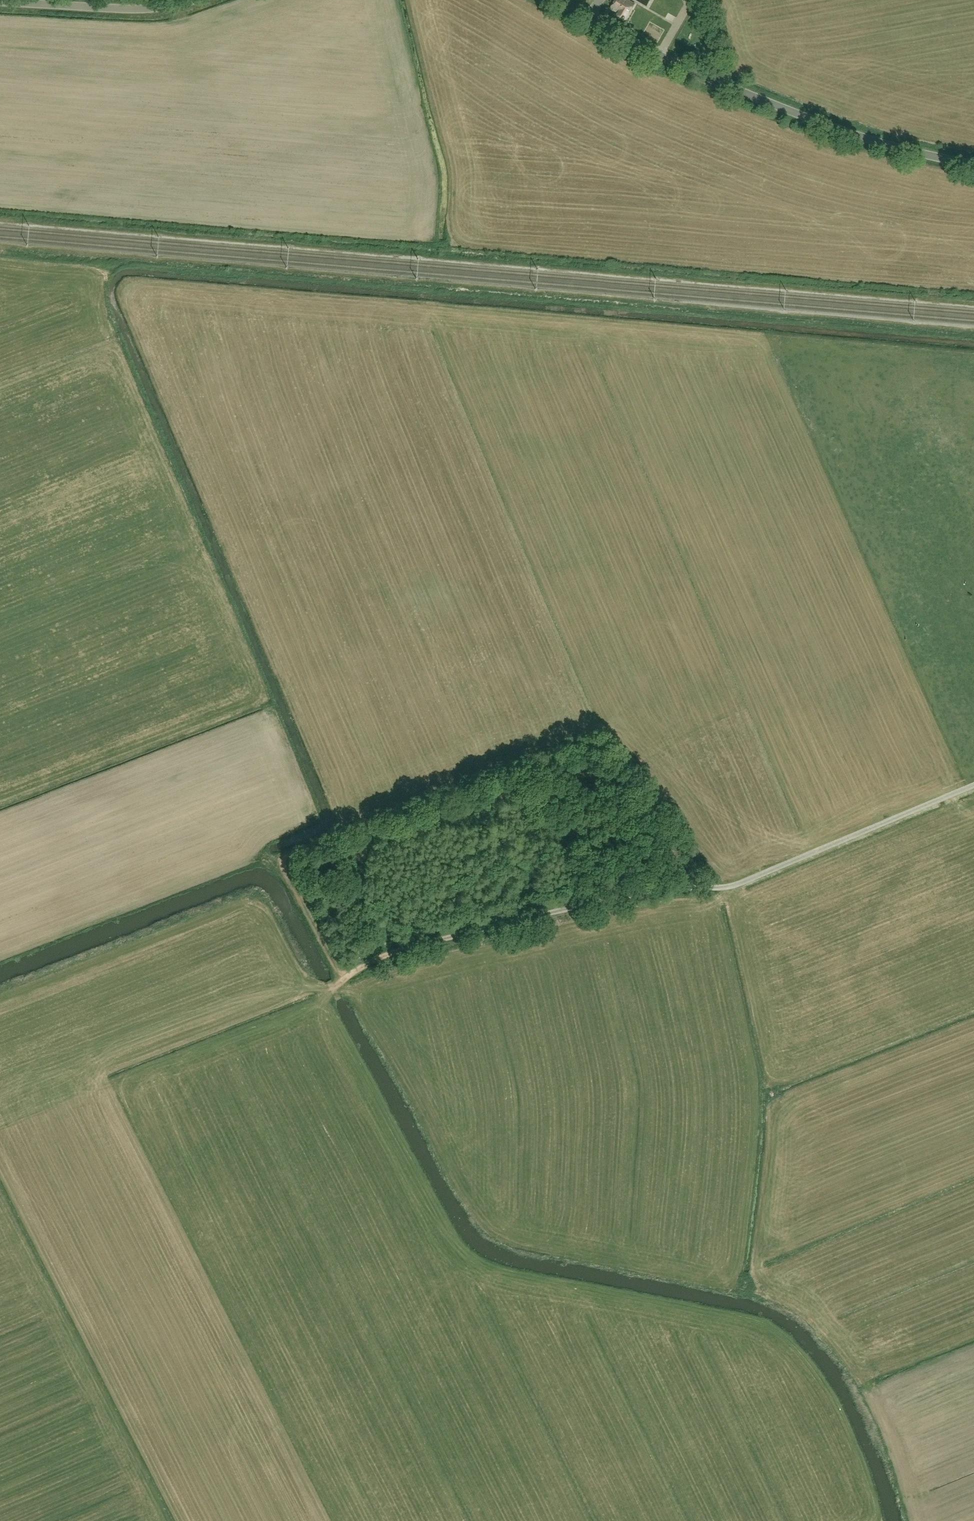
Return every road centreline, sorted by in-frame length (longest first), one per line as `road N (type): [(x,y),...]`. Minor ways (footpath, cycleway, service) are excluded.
road 1 (unclassified): [(973,165),(882,144),(762,100),(656,54),(561,0)]
road 2 (unclassified): [(193,0),(139,9),(0,2)]

